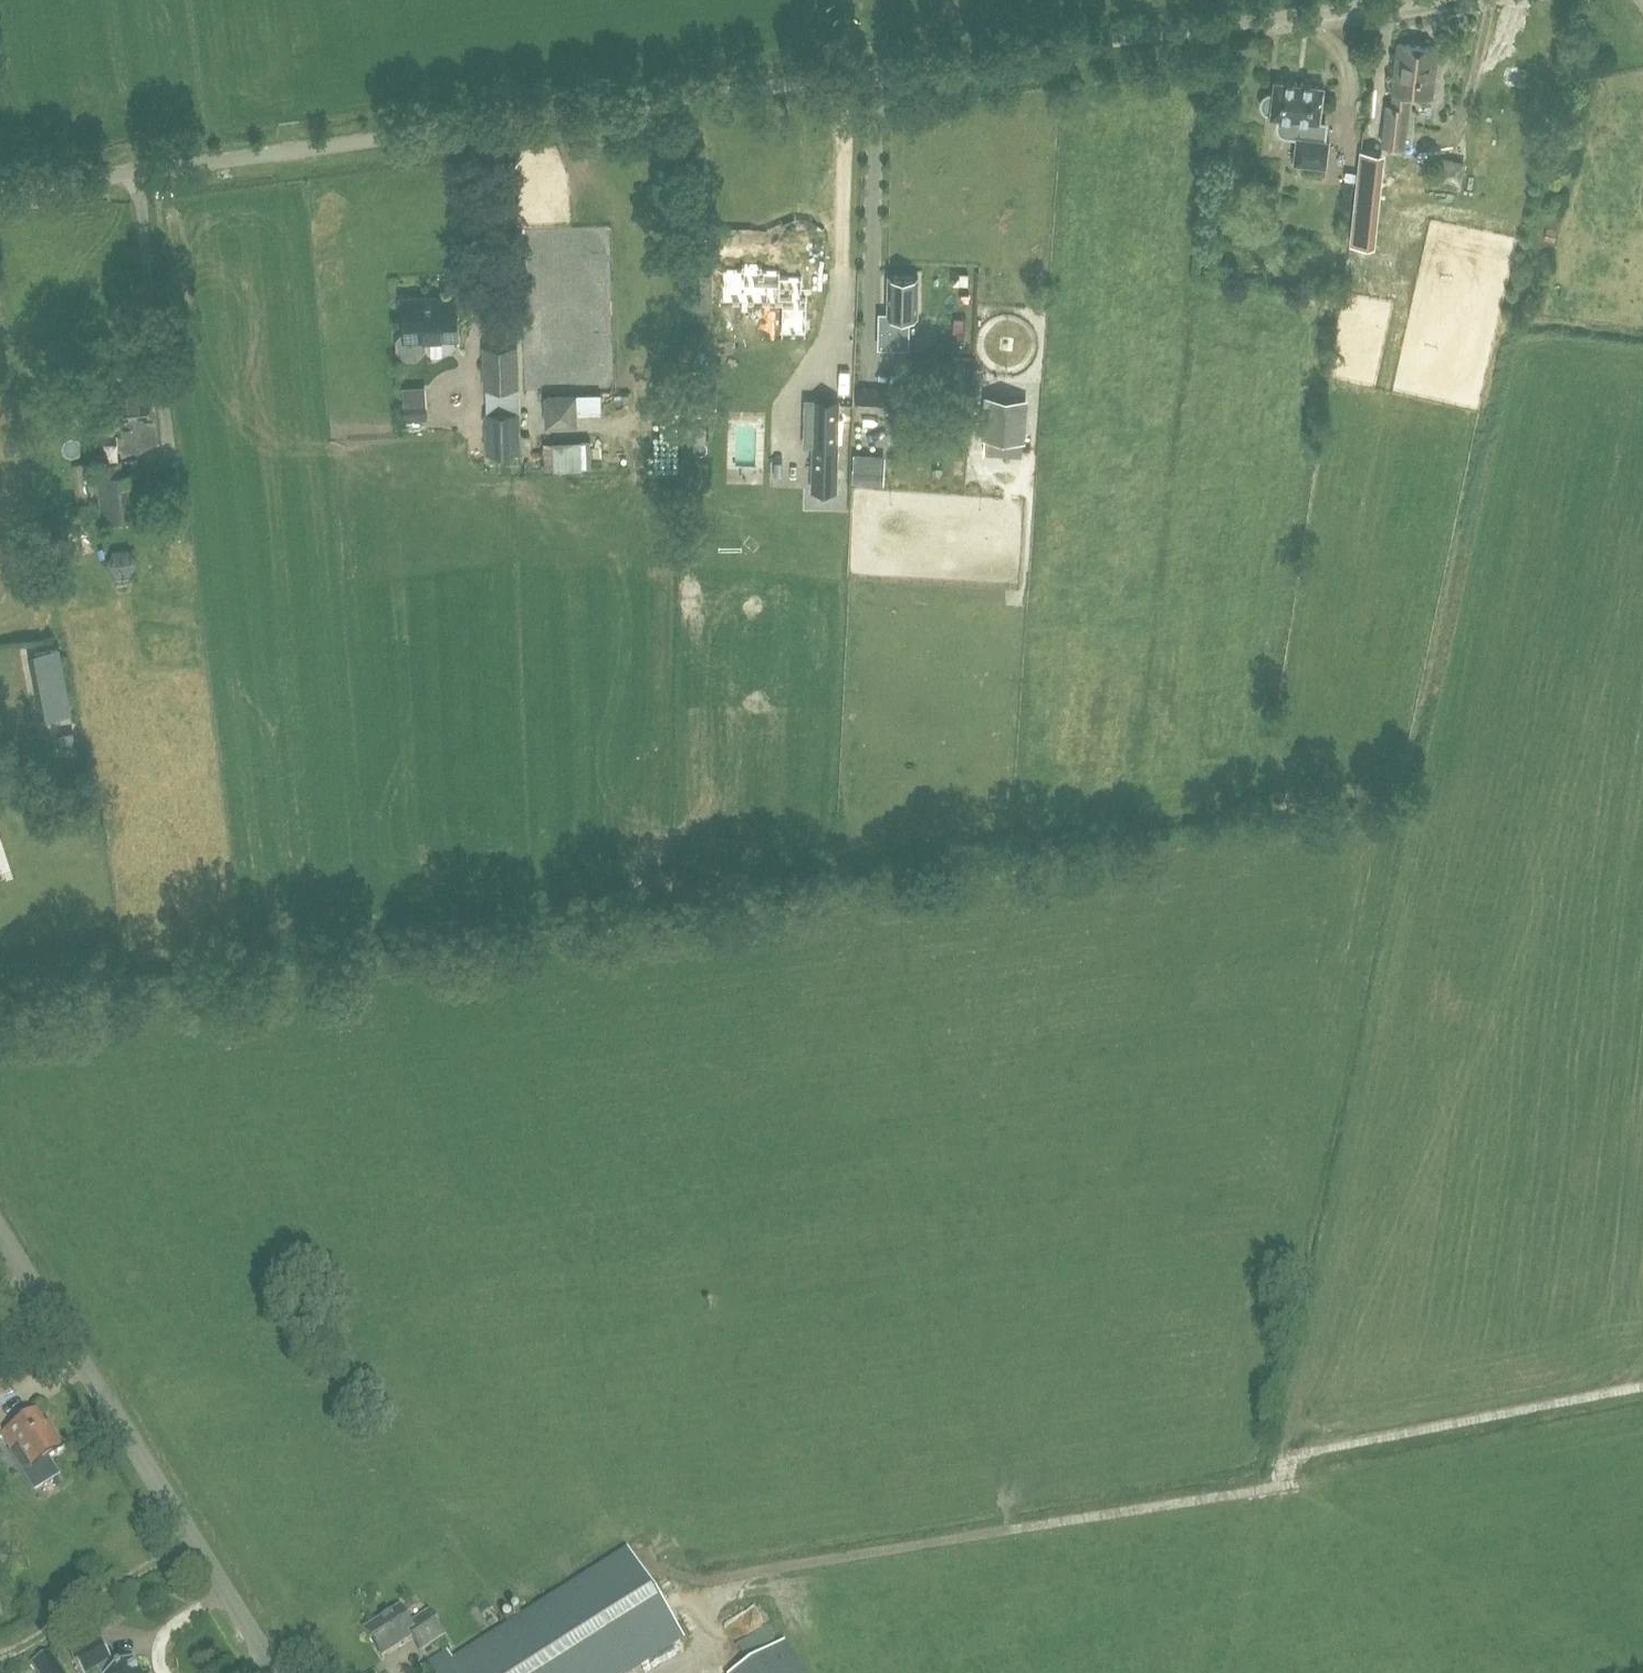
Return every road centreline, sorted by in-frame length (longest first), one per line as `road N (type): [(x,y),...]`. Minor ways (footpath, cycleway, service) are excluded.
road 1 (unclassified): [(0,190),(1430,0)]
road 2 (track): [(753,1571),(1274,1487),(1303,1452),(1642,1384)]
road 3 (unclassified): [(276,1672),(0,1232)]
road 4 (track): [(195,1544),(0,1654)]
road 5 (track): [(1490,0),(1463,123),(1420,159)]

